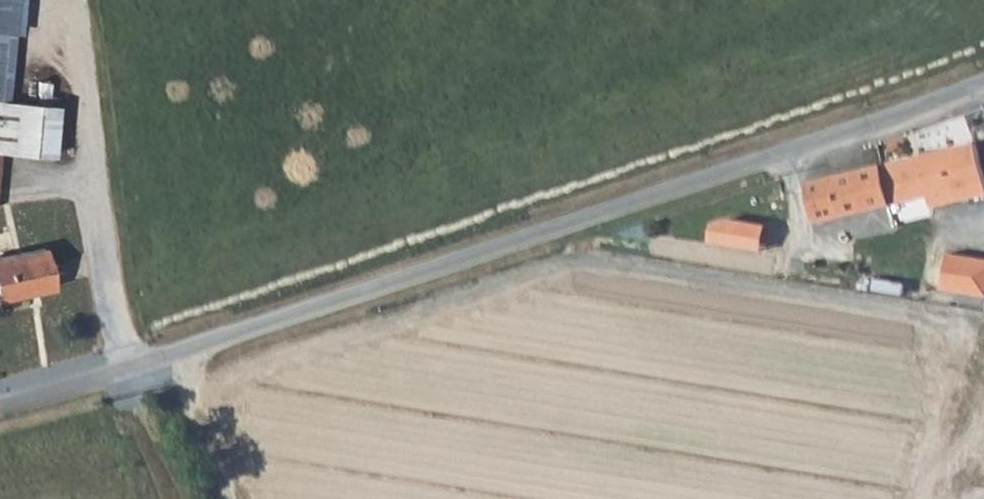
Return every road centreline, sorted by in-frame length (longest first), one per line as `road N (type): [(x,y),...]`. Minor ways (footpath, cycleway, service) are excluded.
road 1 (unclassified): [(125,368),(906,111),(983,73)]
road 2 (track): [(125,368),(70,0)]
road 3 (track): [(159,358),(224,498)]
road 4 (unclassified): [(125,368),(0,403)]

